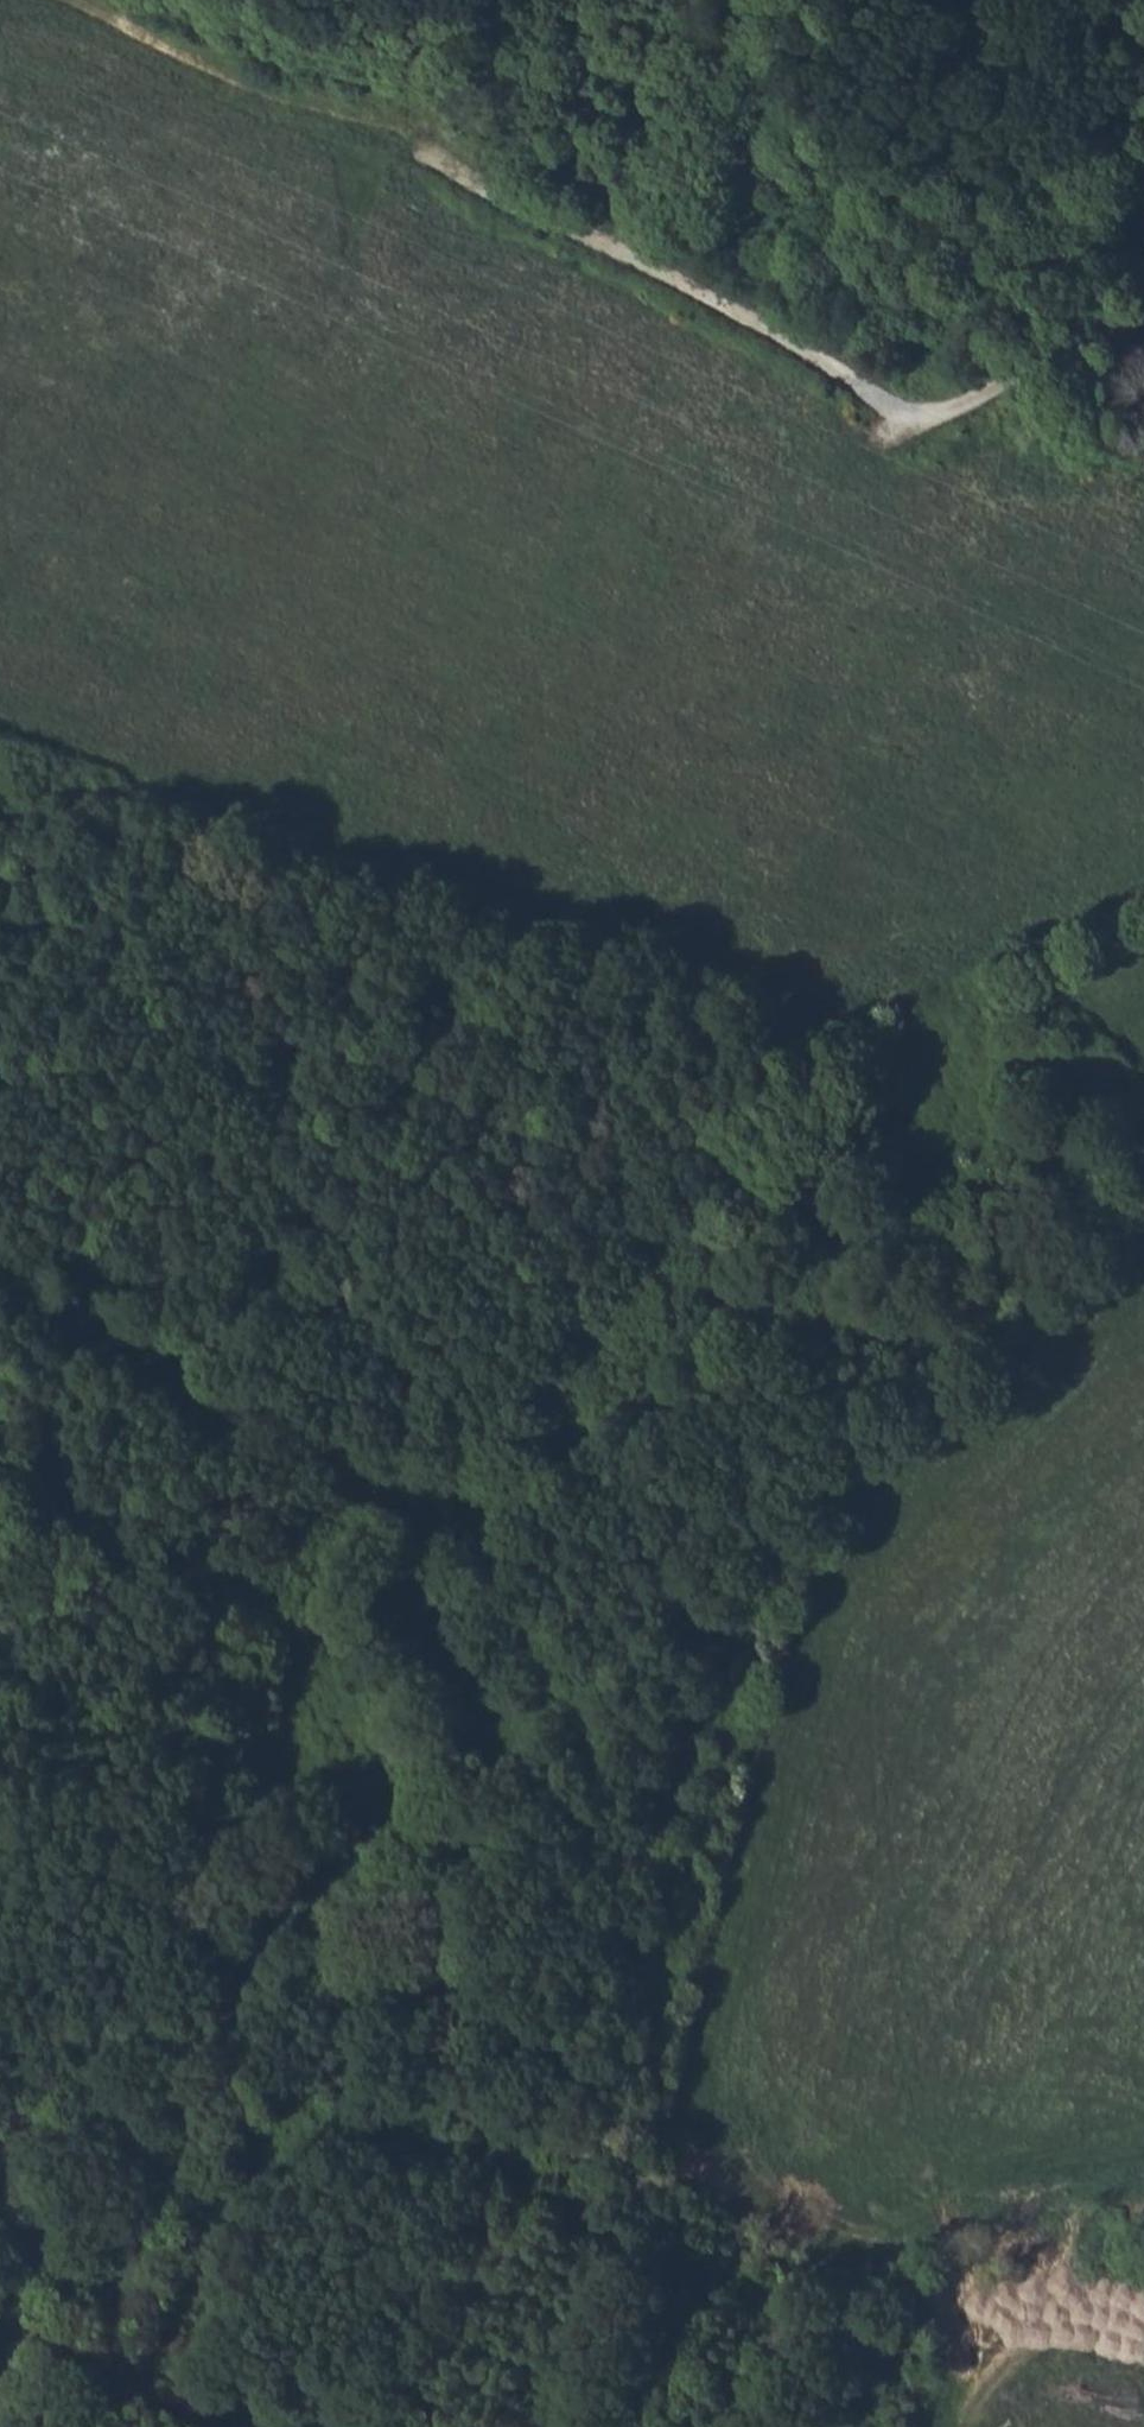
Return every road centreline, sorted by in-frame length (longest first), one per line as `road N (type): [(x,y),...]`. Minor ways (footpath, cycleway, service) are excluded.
road 1 (track): [(1143,321),(876,437)]
road 2 (track): [(14,2315),(237,2426)]

